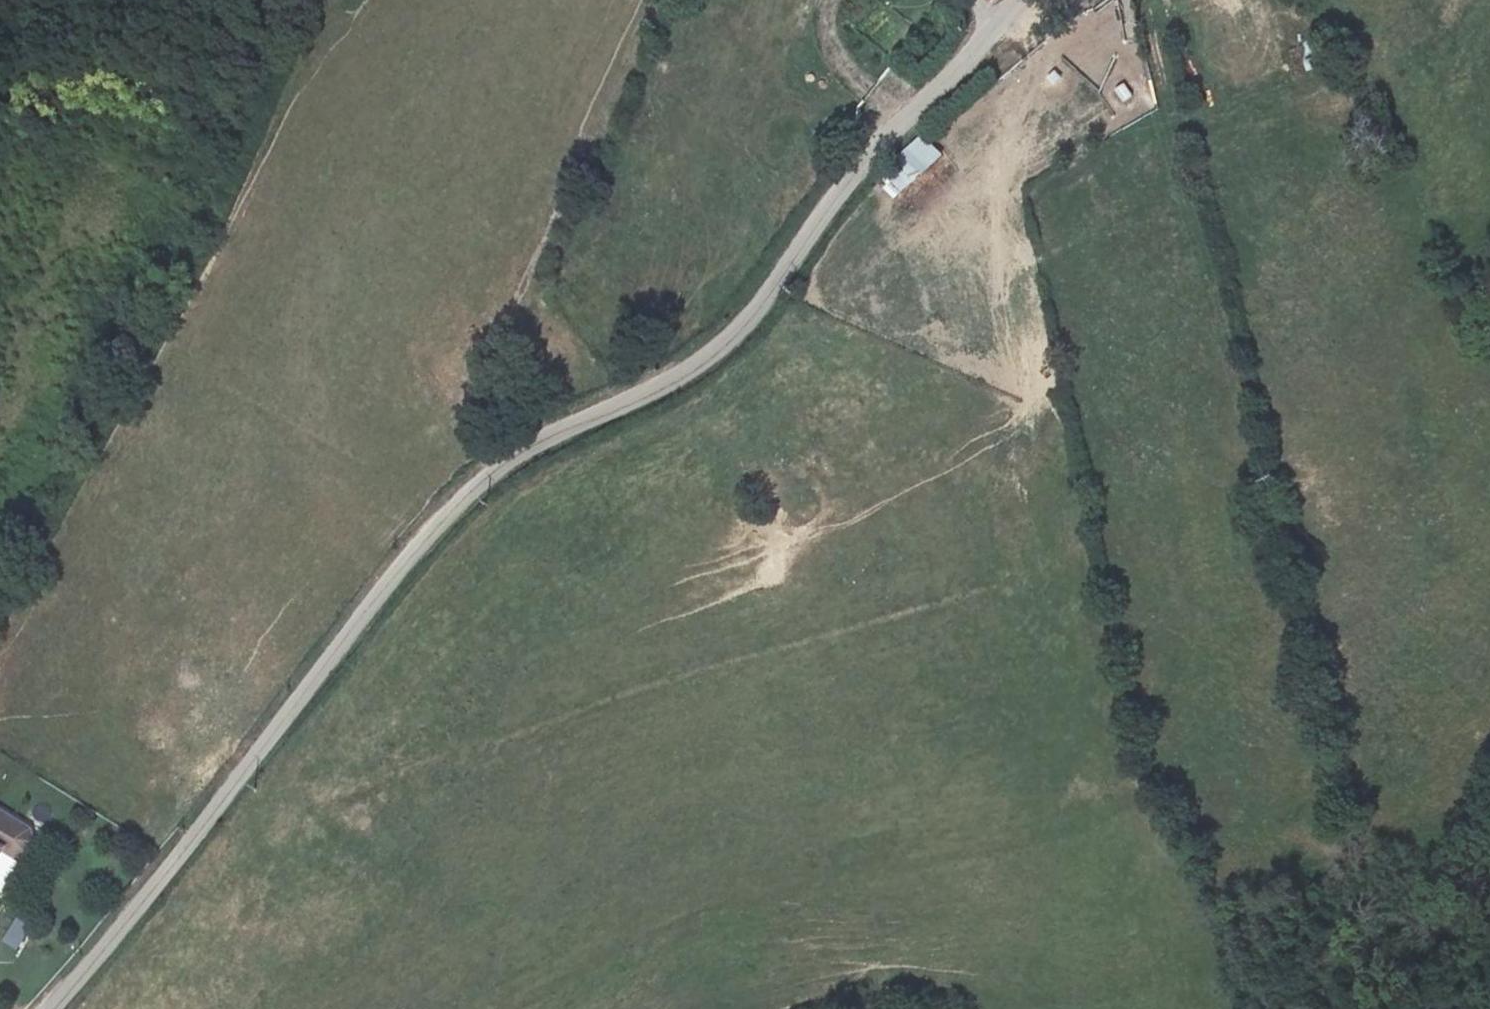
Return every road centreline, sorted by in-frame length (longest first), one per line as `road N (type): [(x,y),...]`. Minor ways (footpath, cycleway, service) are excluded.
road 1 (unclassified): [(1032,0),(865,169),(721,364),(484,481),(416,539),(50,1008)]

